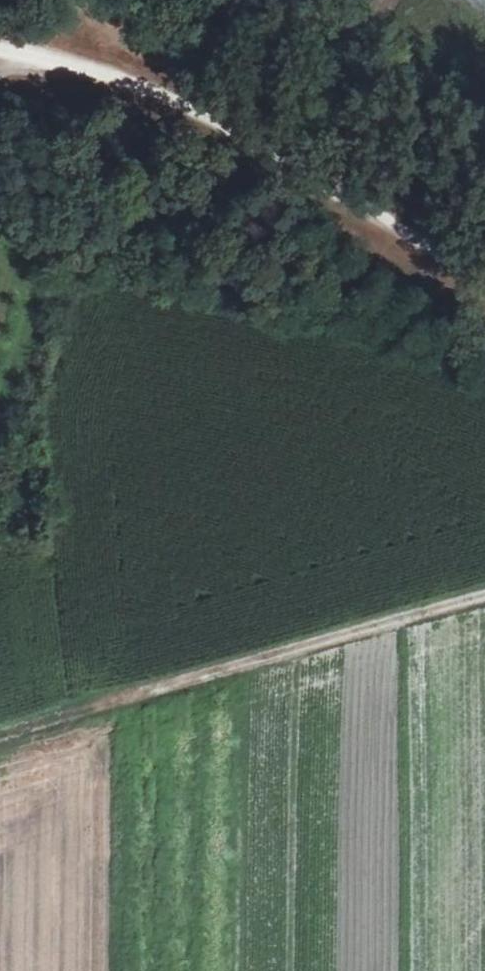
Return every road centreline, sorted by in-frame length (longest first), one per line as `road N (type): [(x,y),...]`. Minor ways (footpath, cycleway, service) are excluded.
road 1 (track): [(0,45),(133,76),(484,284)]
road 2 (track): [(484,594),(0,727)]

